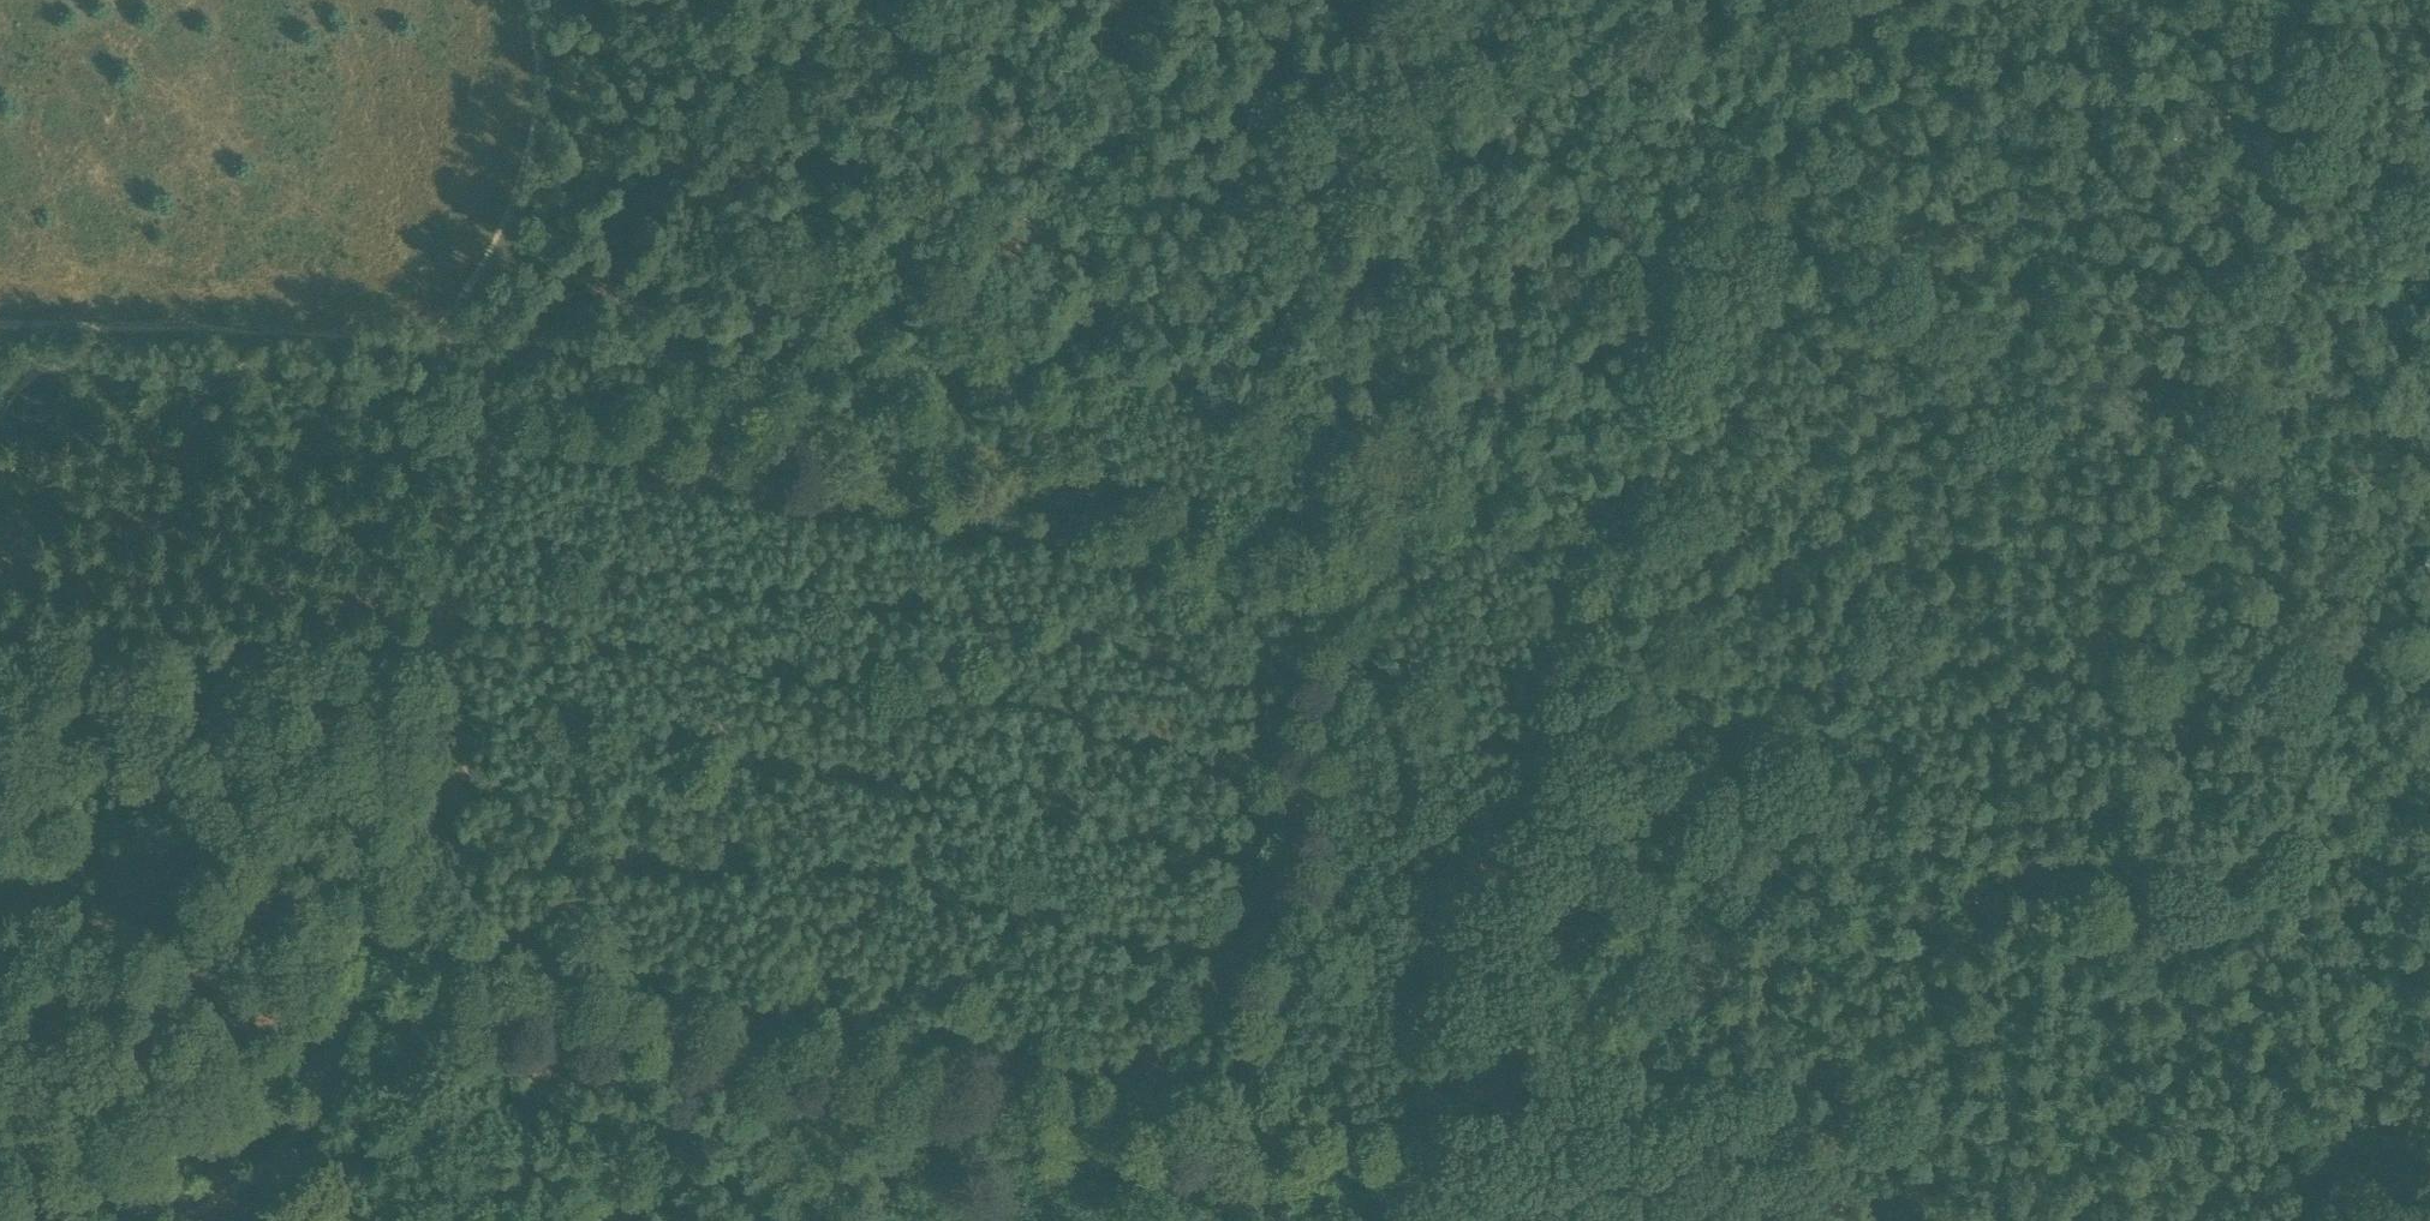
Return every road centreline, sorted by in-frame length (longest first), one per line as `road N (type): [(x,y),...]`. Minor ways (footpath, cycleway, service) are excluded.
road 1 (track): [(1456,1139),(1472,1002),(1462,948),(1386,746),(1362,627),(1338,586),(1231,537),(953,496),(330,362),(43,378),(0,437)]
road 2 (track): [(1754,5),(1456,1139)]
road 3 (track): [(0,321),(427,331),(642,362),(1038,380)]
road 4 (track): [(347,983),(1233,1133)]
road 5 (track): [(1233,1133),(1357,498)]
road 6 (track): [(1980,1220),(1518,1141),(1456,1139)]
road 7 (track): [(2429,233),(2382,189),(2369,149),(2314,115),(2278,47),(2248,31),(2004,0)]
road 8 (track): [(1357,498),(1433,0)]
road 9 (track): [(1357,498),(1346,475),(1265,427),(1038,380)]
road 10 (residential): [(1768,1220),(1449,1165)]
road 11 (track): [(347,983),(315,989),(300,1007),(207,1220)]
road 12 (track): [(0,1009),(36,1044),(143,1220)]
road 13 (track): [(1233,1133),(1449,1165),(1456,1139)]
road 14 (track): [(124,1186),(255,1114)]
road 15 (track): [(1362,627),(1357,498)]

